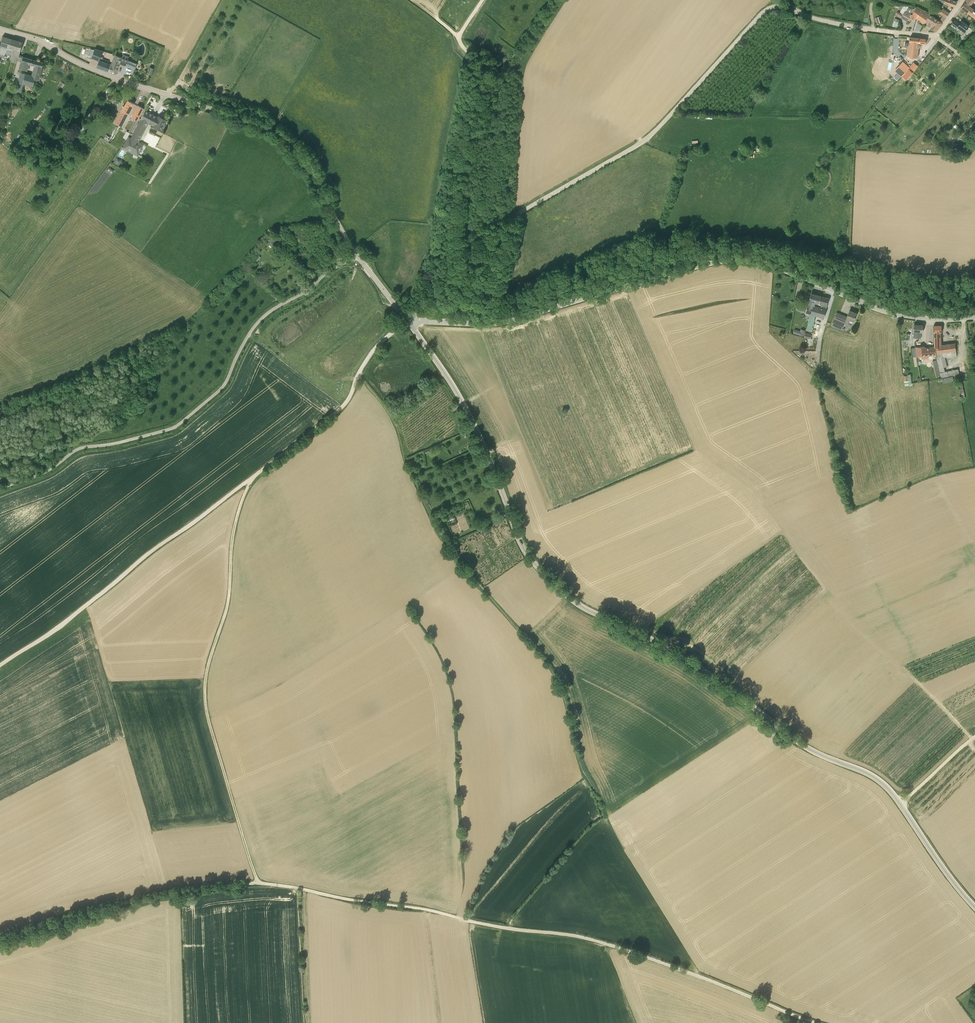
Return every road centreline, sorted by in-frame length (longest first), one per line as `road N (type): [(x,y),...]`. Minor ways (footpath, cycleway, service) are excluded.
road 1 (tertiary): [(974,907),(881,781),(805,747),(680,653),(576,602),(538,567),(464,406),(406,318)]
road 2 (unclassified): [(406,318),(500,322),(740,260),(898,315),(974,318)]
road 3 (unclassified): [(406,318),(466,301),(468,257),(479,236),(648,138),(765,10),(799,13)]
road 4 (tertiary): [(358,256),(308,166),(282,136),(0,29)]
road 5 (unclassified): [(0,488),(44,473),(79,448),(177,426),(223,387),(264,316),(358,256)]
road 6 (track): [(257,883),(205,695),(227,608),(234,529),(252,479)]
road 7 (track): [(506,927),(607,944),(816,1022)]
road 8 (track): [(252,479),(0,665)]
road 9 (track): [(406,318),(434,254),(466,51)]
road 10 (track): [(0,942),(137,901),(257,883)]
road 11 (track): [(257,883),(506,927)]
road 12 (track): [(359,373),(342,407),(252,479)]
road 13 (unclassified): [(936,35),(799,13)]

